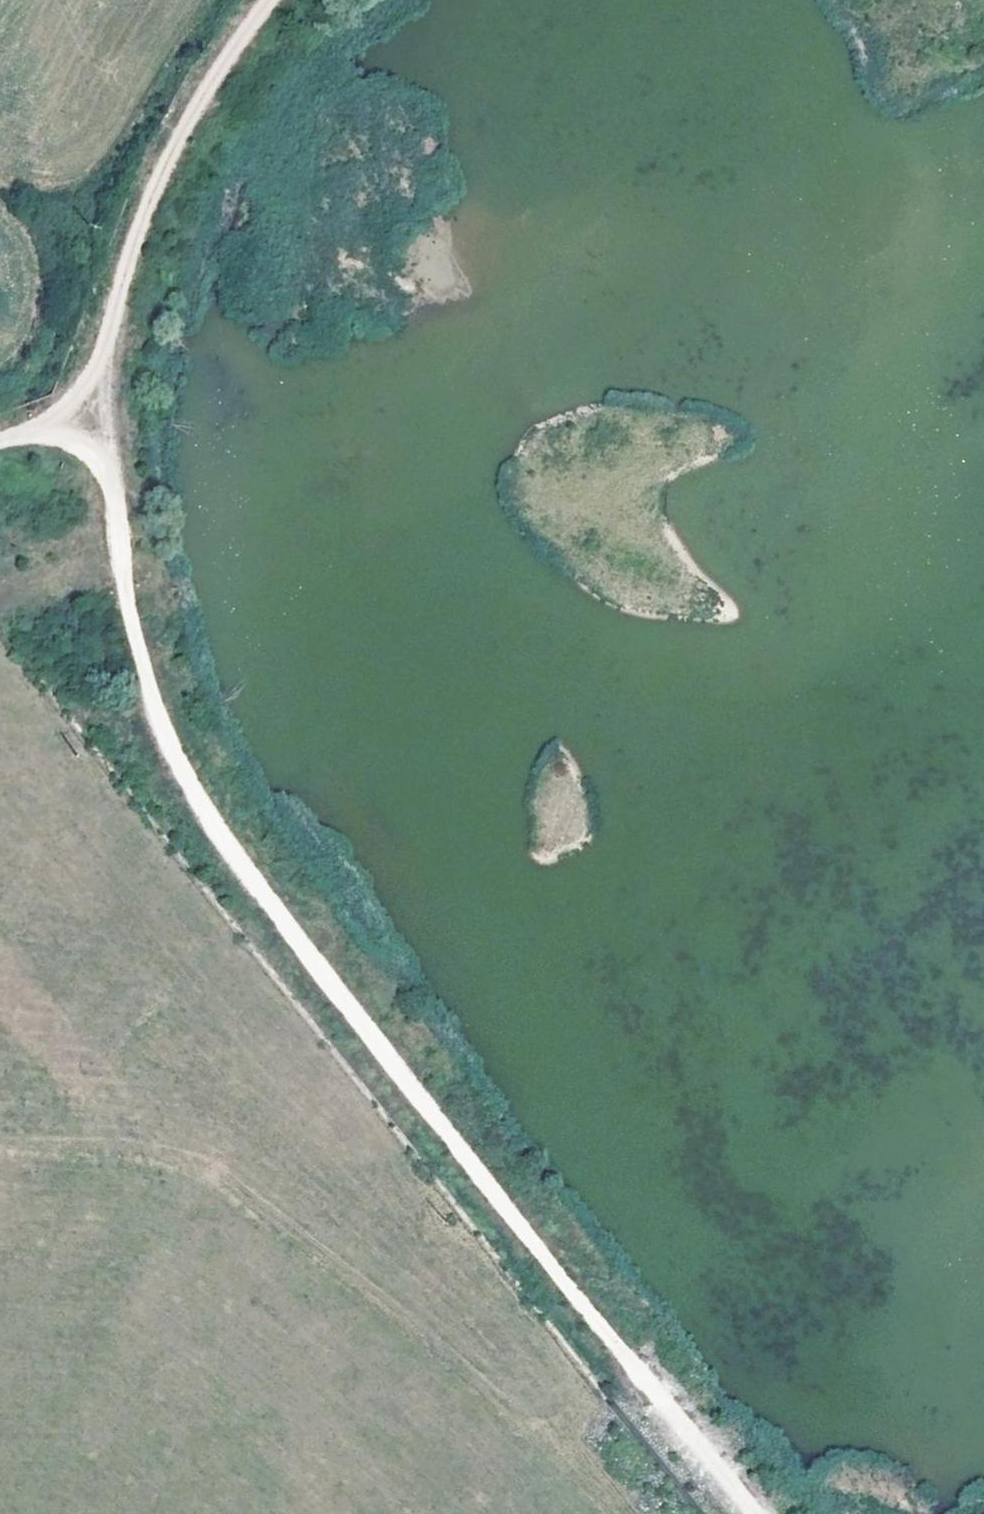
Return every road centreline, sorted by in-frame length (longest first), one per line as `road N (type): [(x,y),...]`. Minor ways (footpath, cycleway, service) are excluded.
road 1 (track): [(88,414),(121,548),(143,688),(209,820),(746,1513)]
road 2 (track): [(88,414),(152,215),(224,65),(282,0)]

